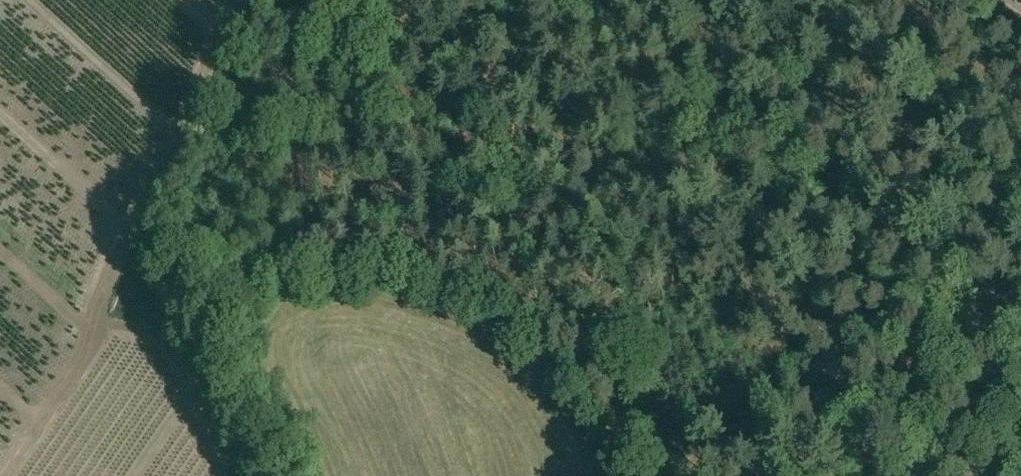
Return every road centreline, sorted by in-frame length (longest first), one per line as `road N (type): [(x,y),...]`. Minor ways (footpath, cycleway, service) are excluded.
road 1 (track): [(9,475),(5,448),(113,234),(216,0)]

